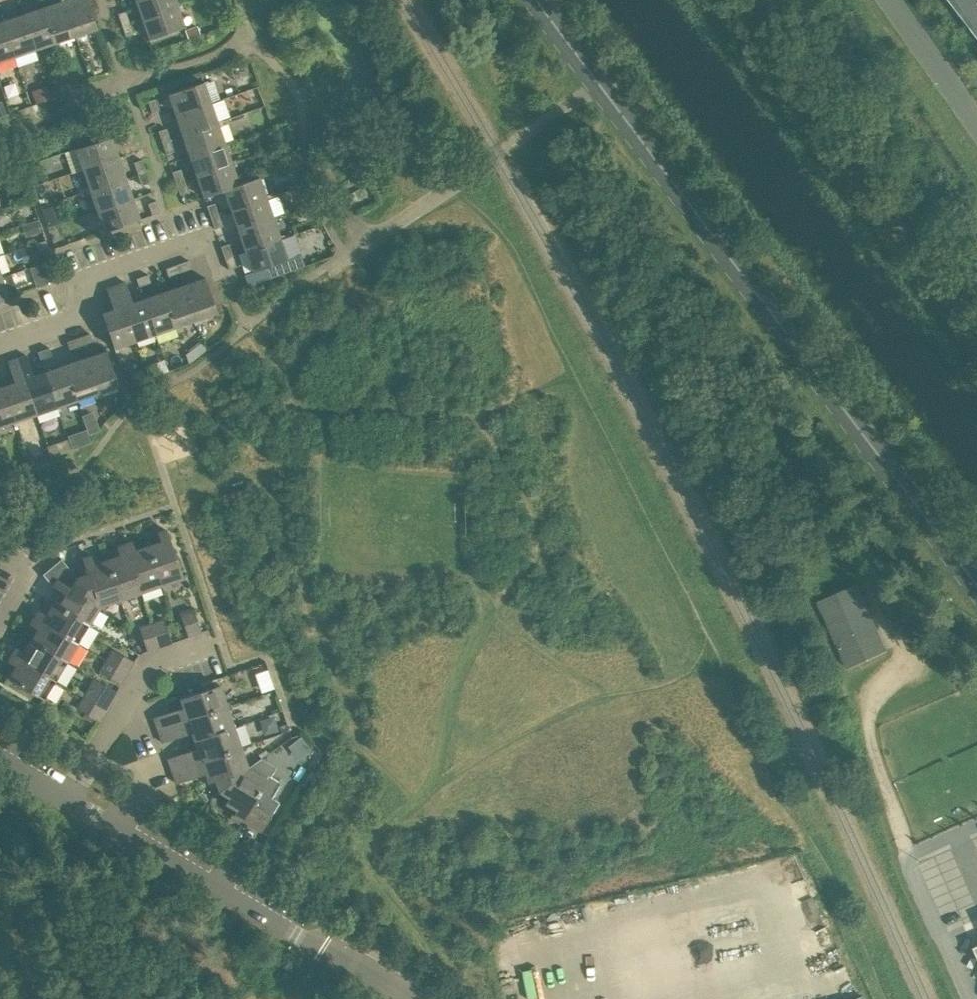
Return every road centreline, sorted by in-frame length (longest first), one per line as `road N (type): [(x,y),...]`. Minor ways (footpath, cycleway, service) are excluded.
road 1 (primary): [(976,586),(536,0)]
road 2 (residential): [(406,998),(71,795)]
road 3 (residential): [(0,346),(76,317),(81,281),(208,238)]
road 4 (residential): [(71,795),(156,663),(205,649)]
road 5 (unclassified): [(976,144),(872,0)]

